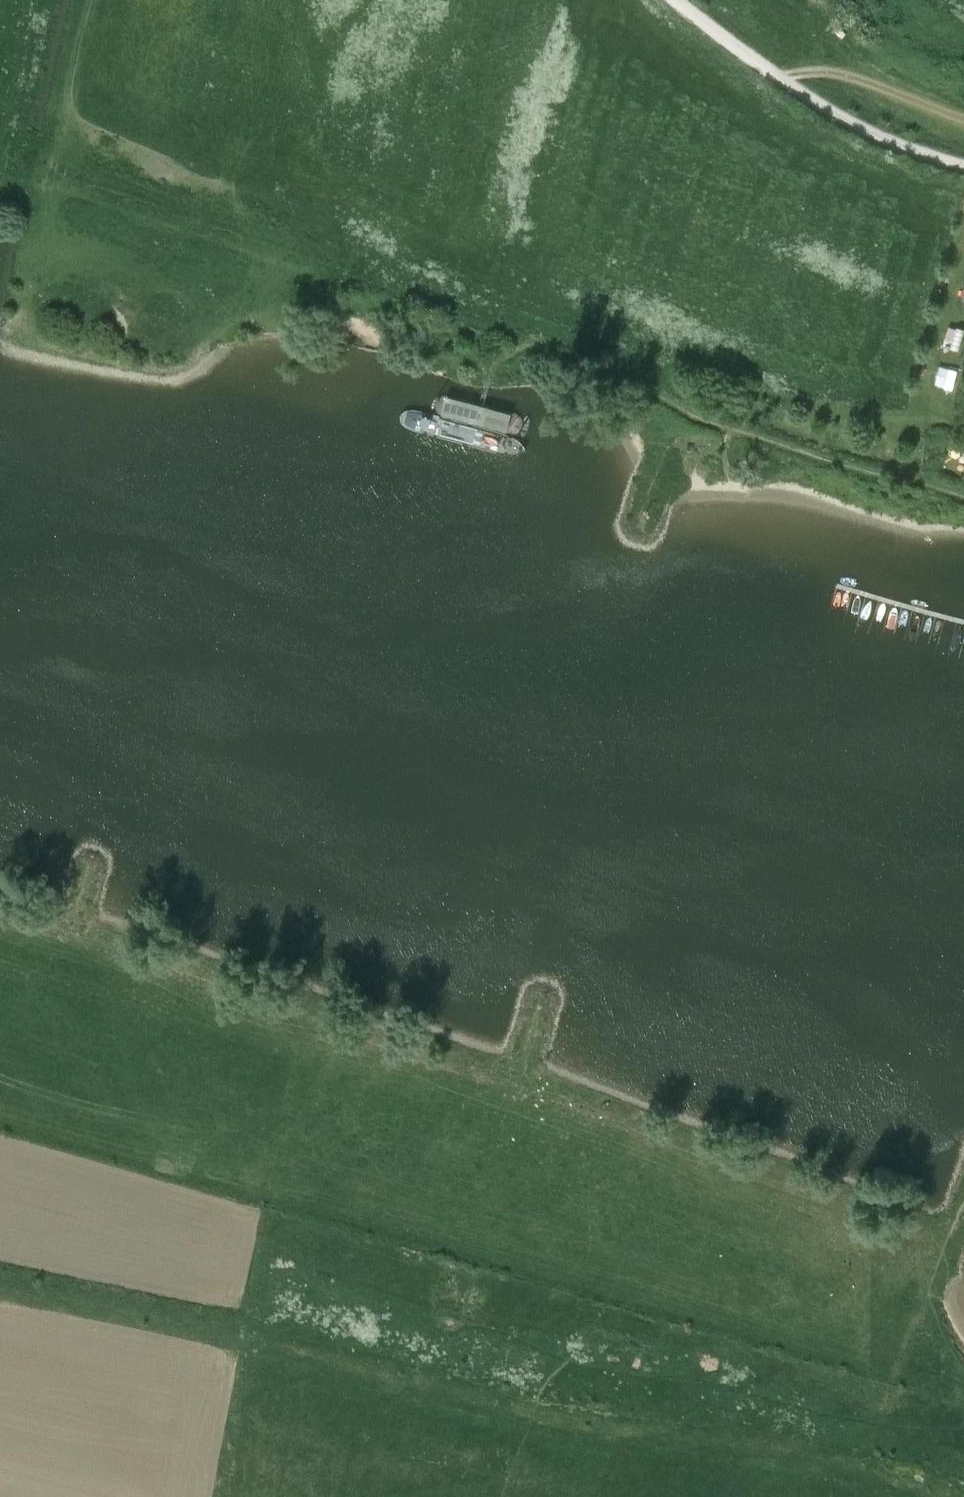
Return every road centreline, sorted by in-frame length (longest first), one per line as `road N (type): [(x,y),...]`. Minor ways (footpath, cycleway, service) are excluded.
road 1 (unclassified): [(678,0),(849,123),(963,167)]

